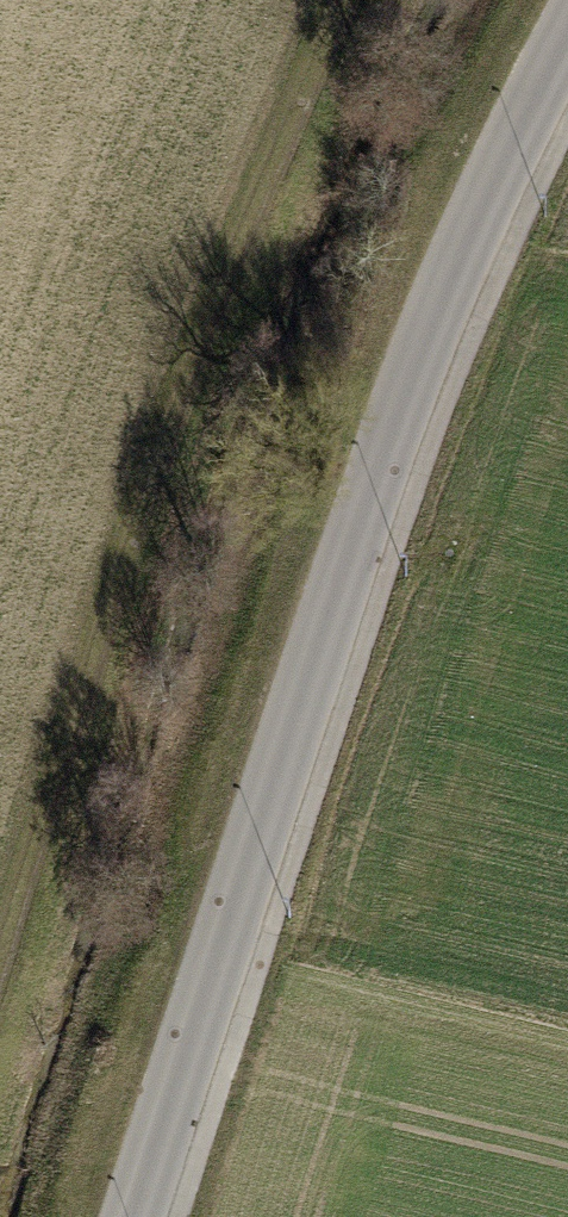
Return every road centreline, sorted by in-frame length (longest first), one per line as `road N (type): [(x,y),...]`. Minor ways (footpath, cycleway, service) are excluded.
road 1 (residential): [(132,1216),(395,434),(481,208),(567,33)]
road 2 (track): [(0,865),(47,714),(317,0)]

